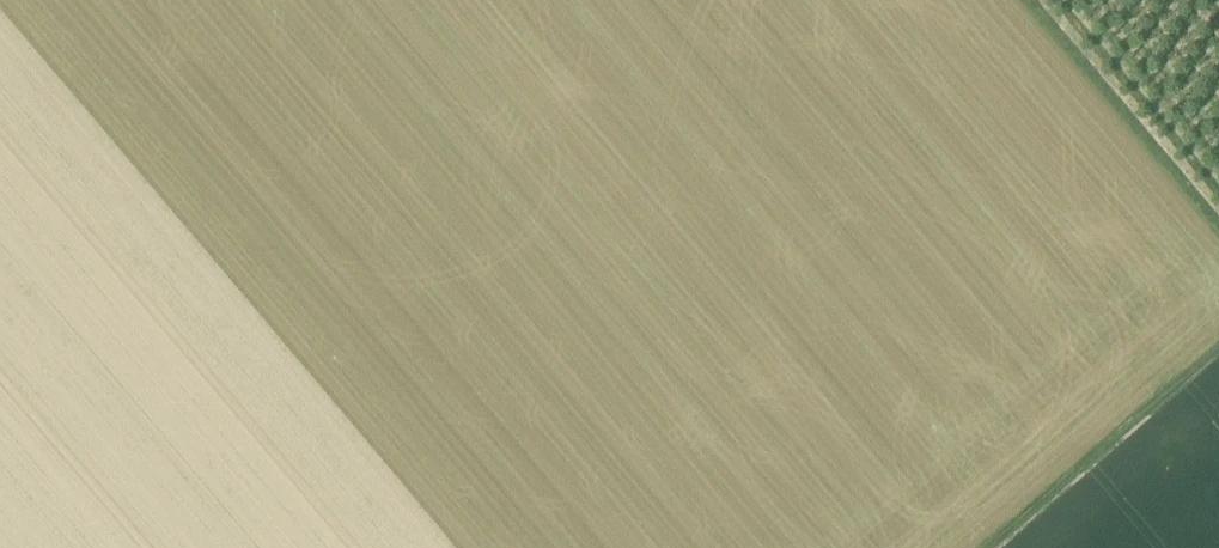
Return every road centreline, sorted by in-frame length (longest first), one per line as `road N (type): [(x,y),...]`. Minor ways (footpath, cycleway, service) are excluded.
road 1 (track): [(994,547),(1218,351)]

